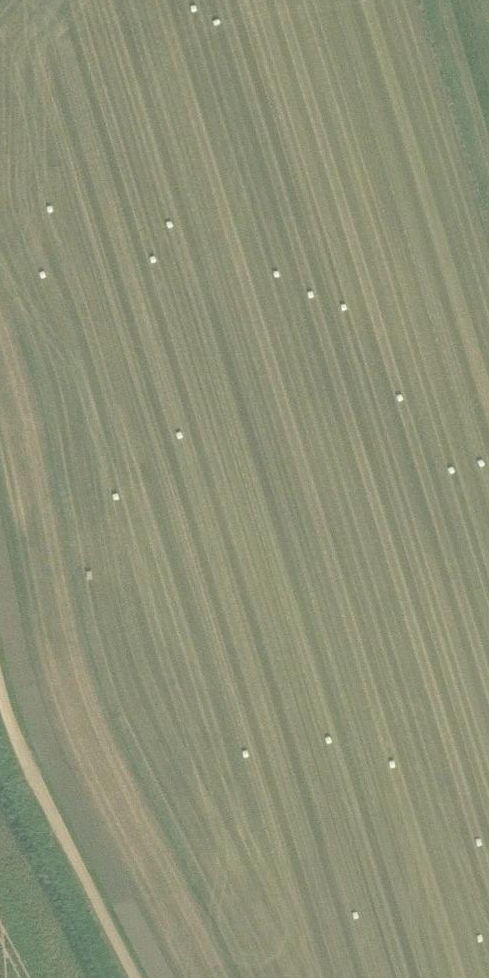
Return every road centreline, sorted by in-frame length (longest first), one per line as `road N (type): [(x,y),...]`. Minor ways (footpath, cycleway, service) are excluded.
road 1 (track): [(0,693),(44,806),(135,977)]

